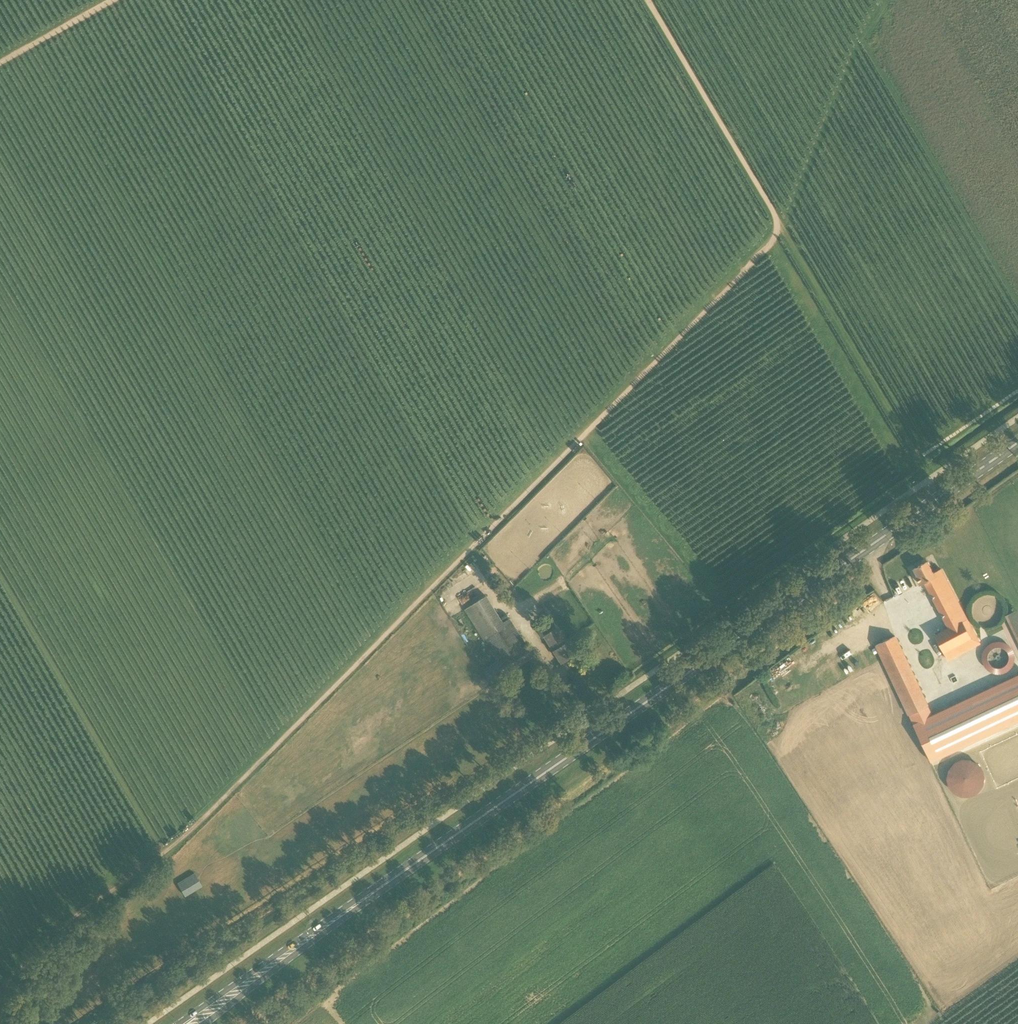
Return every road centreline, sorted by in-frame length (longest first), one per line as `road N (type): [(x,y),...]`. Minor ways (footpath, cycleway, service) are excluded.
road 1 (track): [(881,0),(778,235),(129,886)]
road 2 (primary): [(392,879),(1017,442)]
road 3 (track): [(943,496),(648,0)]
road 4 (primary): [(392,879),(175,1023)]
road 5 (primary): [(204,1023),(392,879)]
road 6 (track): [(129,886),(39,958),(0,1003)]
road 7 (track): [(0,65),(115,0)]

